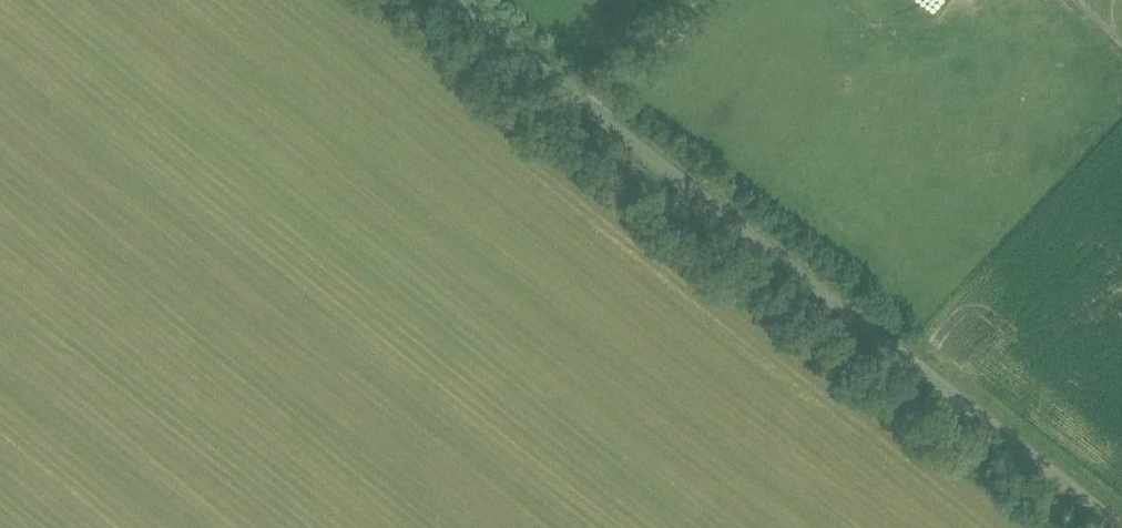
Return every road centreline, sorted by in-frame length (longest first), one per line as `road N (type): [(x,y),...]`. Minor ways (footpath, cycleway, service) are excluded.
road 1 (unclassified): [(1121,525),(459,0)]

